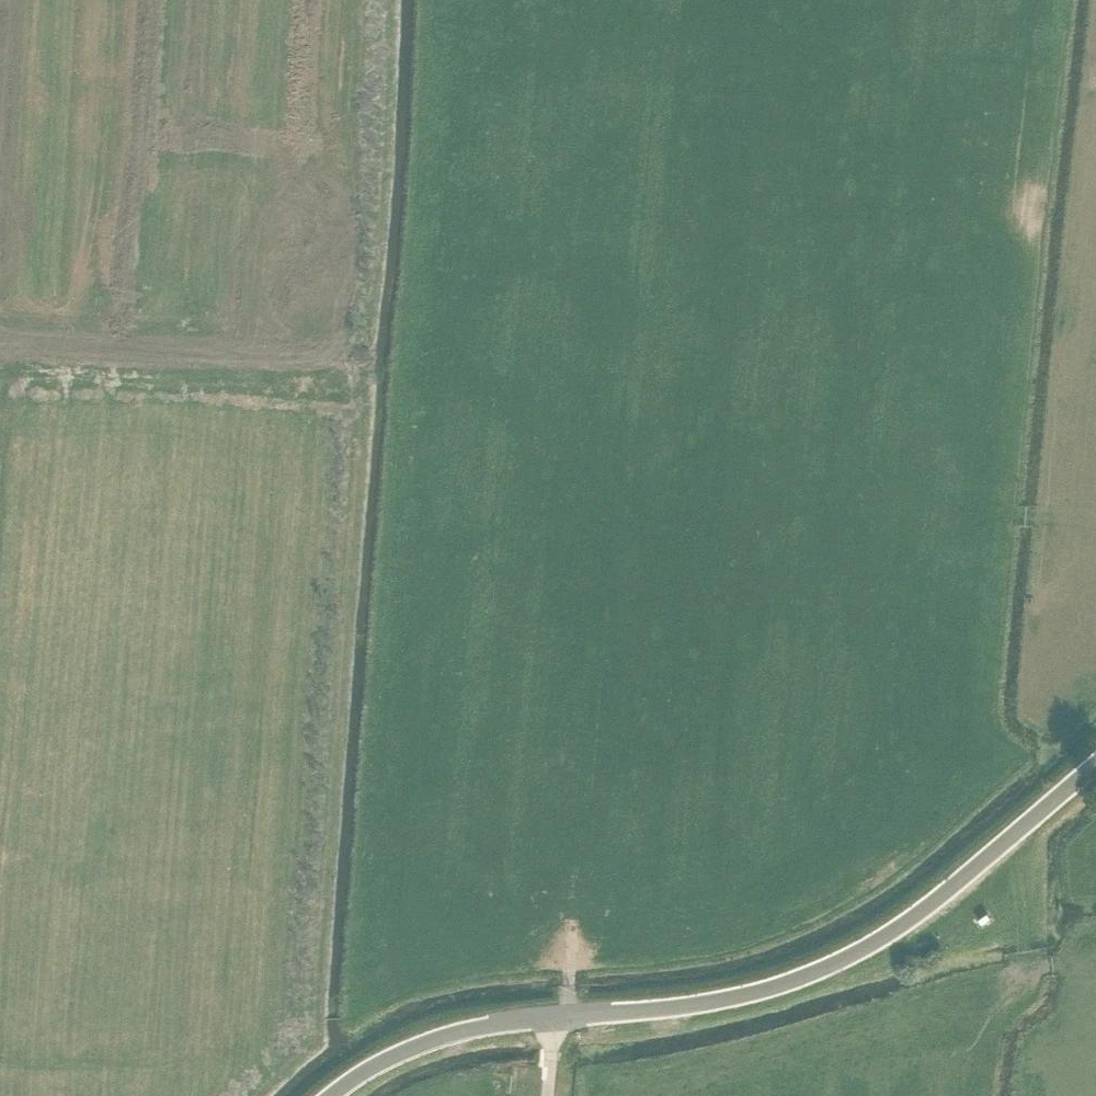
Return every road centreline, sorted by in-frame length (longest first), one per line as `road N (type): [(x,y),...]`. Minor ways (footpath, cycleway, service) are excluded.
road 1 (tertiary): [(330,1095),(402,1052),(468,1030),(721,999),(845,958),(931,903),(1095,763)]

